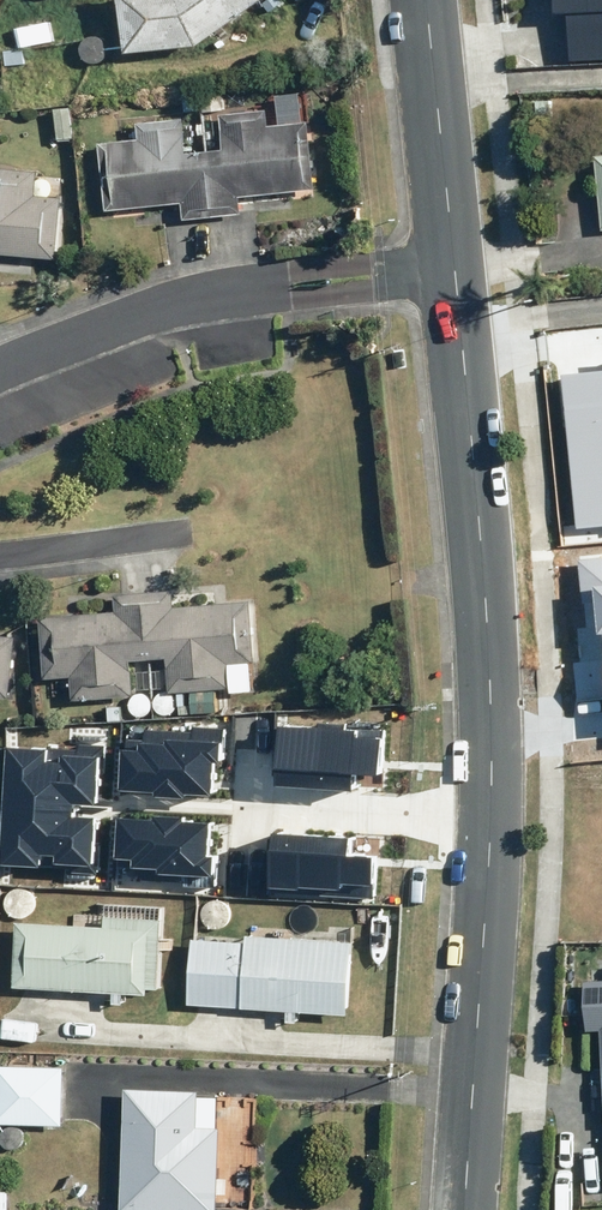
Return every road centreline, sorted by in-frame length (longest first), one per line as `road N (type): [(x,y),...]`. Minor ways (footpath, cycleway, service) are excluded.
road 1 (tertiary): [(456,275),(488,624),(492,869),(467,1209)]
road 2 (residential): [(0,370),(176,303),(275,290)]
road 3 (tertiary): [(428,0),(456,275)]
road 4 (residential): [(275,290),(298,273),(382,266),(418,277)]
road 5 (residential): [(418,277),(381,294),(299,301),(275,290)]

